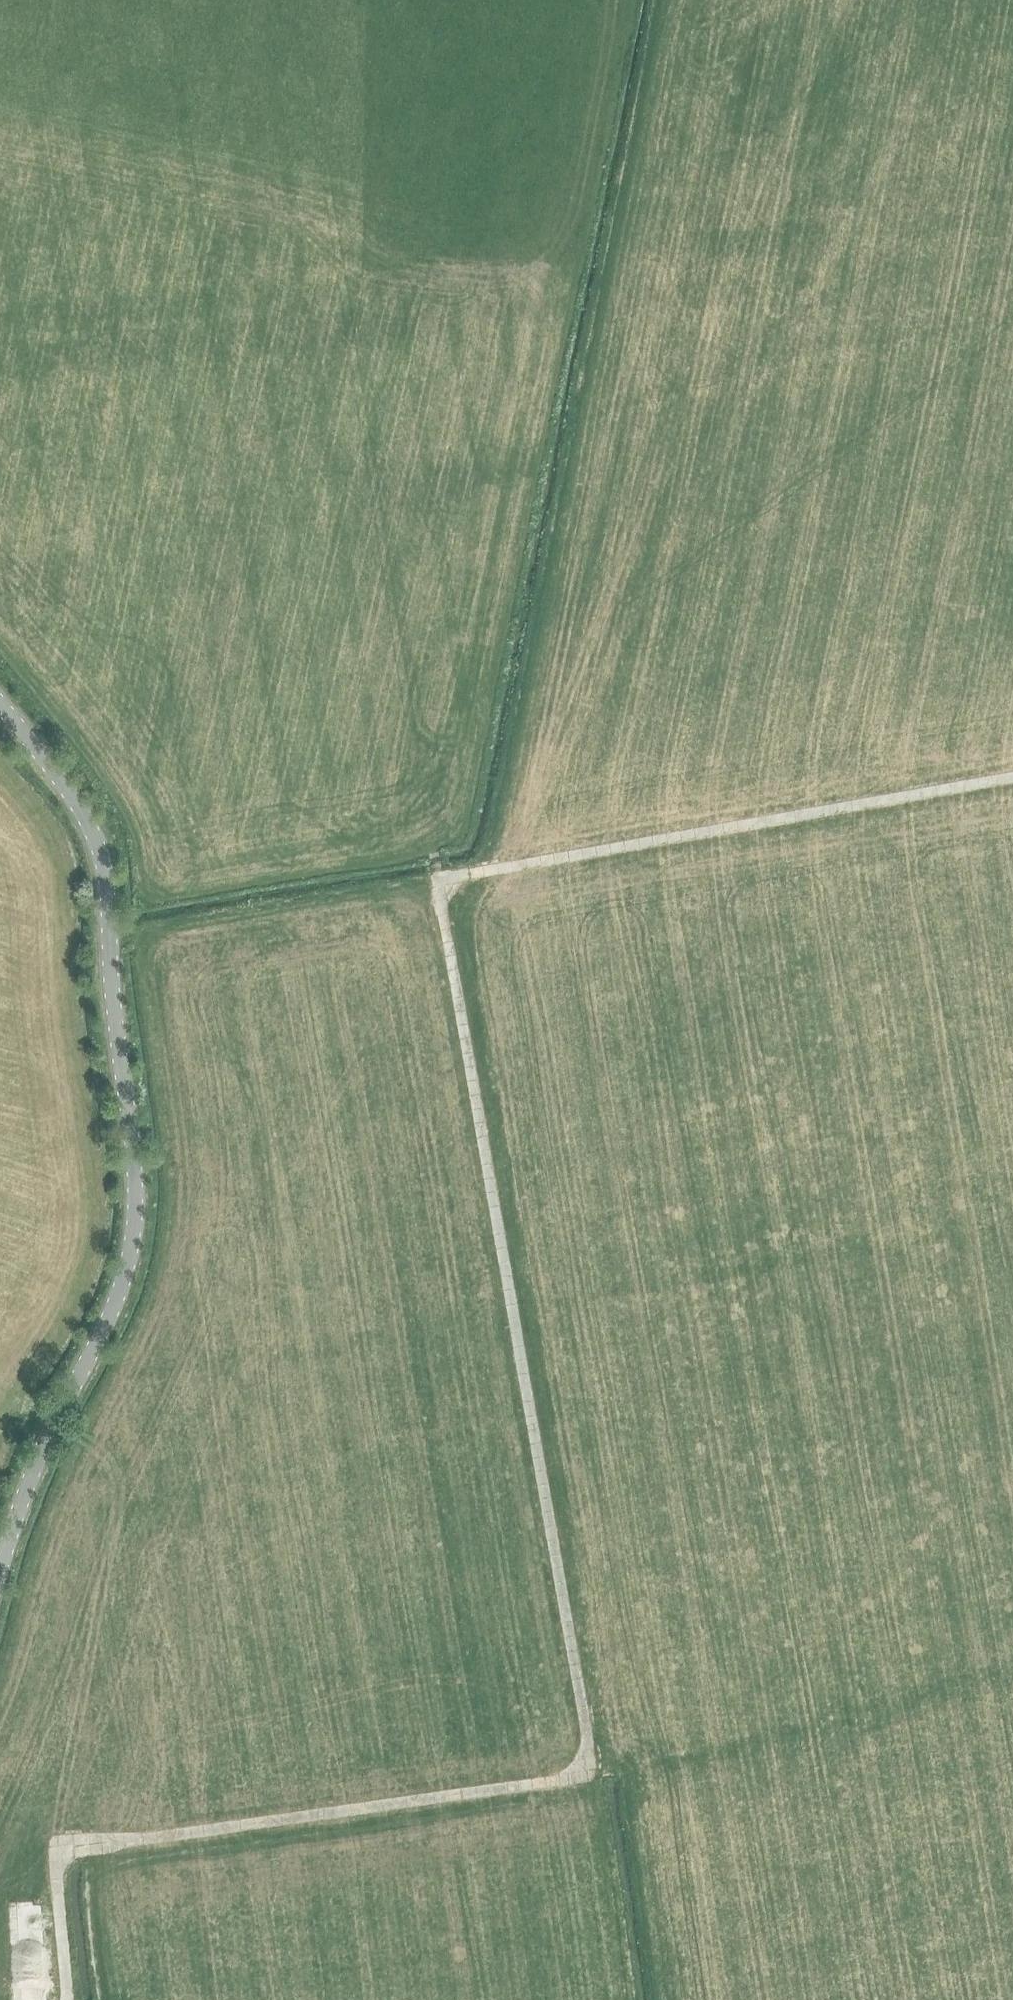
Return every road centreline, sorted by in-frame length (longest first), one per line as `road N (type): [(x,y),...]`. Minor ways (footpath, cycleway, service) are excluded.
road 1 (tertiary): [(0,1569),(42,1449),(112,1310),(136,1210),(100,851),(69,789),(0,710)]

